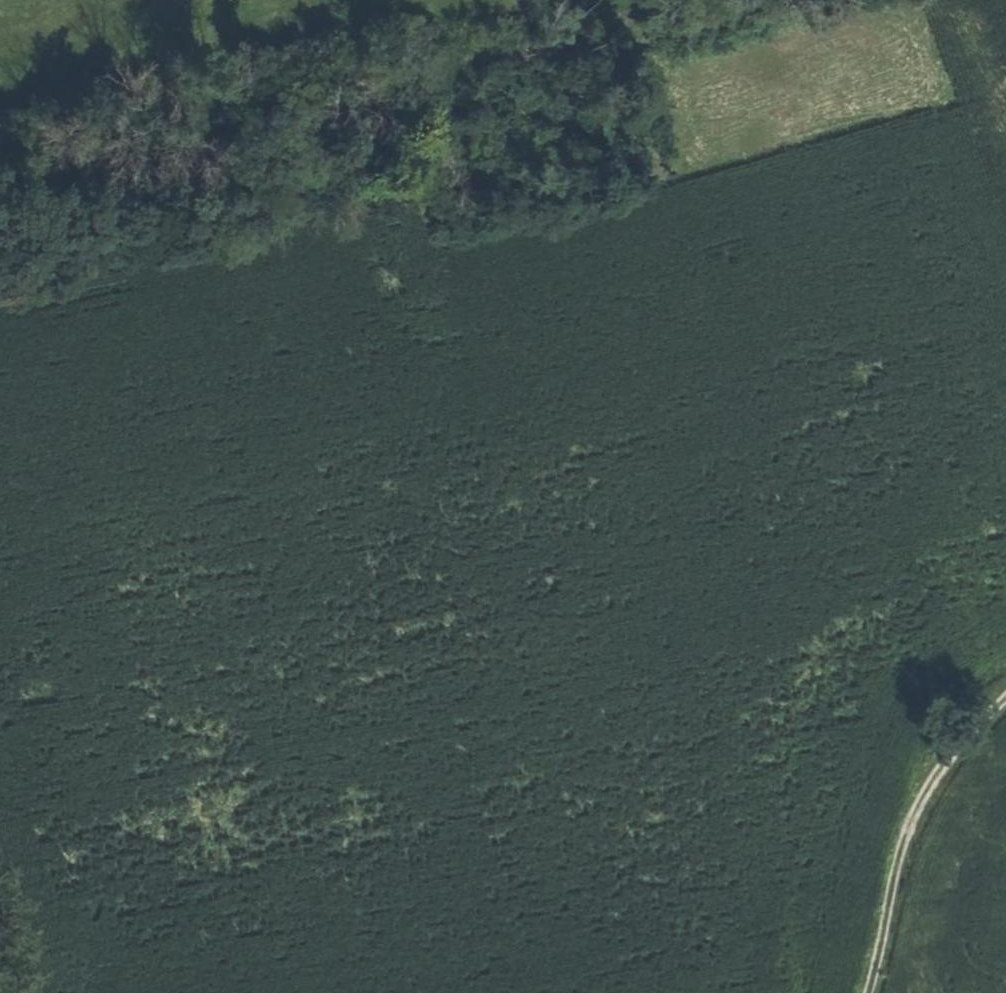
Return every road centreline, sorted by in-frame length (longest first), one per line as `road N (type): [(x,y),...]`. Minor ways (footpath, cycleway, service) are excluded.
road 1 (track): [(1005,694),(942,774),(906,851),(864,992)]

